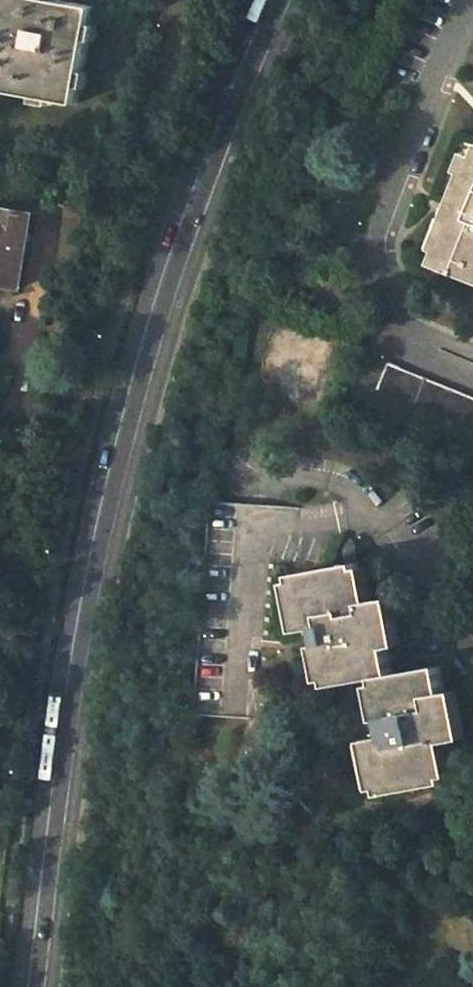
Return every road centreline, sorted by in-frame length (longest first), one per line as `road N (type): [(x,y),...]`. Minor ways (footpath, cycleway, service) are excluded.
road 1 (secondary): [(36,986),(73,689),(101,535),(157,320),(280,0)]

